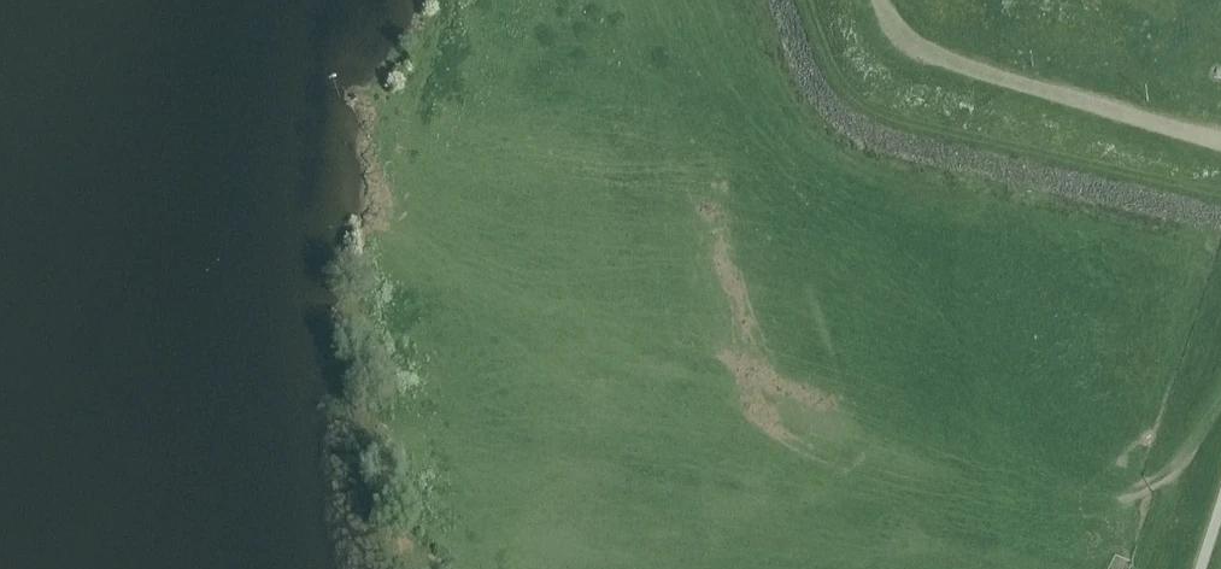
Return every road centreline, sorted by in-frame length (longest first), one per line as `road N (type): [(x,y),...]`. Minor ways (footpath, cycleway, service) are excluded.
road 1 (unclassified): [(880,0),(912,46),(1220,139)]

